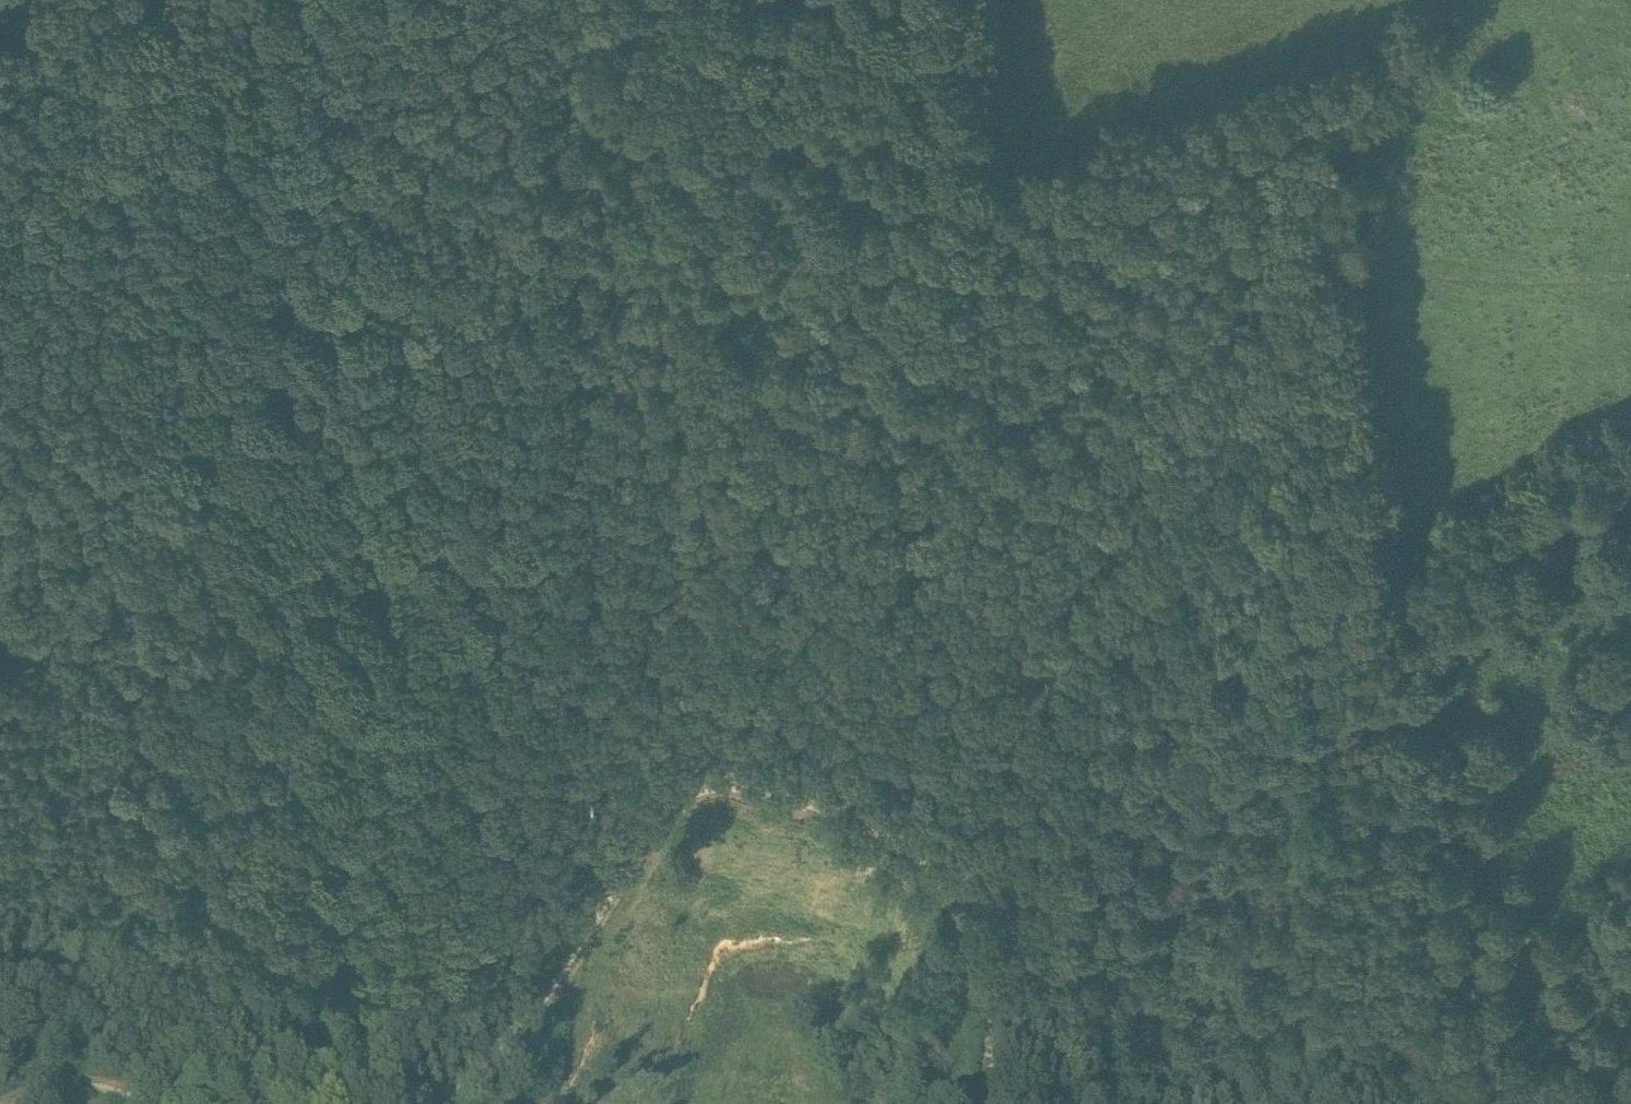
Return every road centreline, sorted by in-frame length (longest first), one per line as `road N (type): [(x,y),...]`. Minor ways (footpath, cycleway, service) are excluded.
road 1 (track): [(538,121),(527,164),(577,398),(594,599),(551,719),(476,818),(405,942),(325,1050),(283,1075)]
road 2 (track): [(991,1103),(972,944),(937,875),(825,813),(718,793),(660,816),(537,1007),(483,1064),(423,1103)]
road 3 (track): [(172,1103),(68,1081),(4,1103)]

